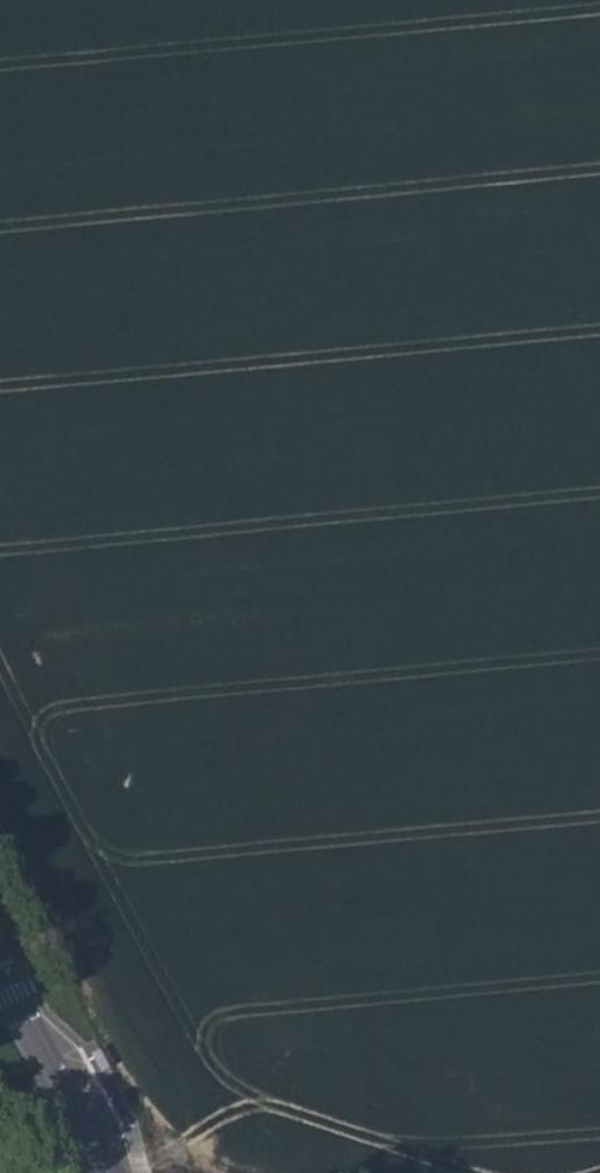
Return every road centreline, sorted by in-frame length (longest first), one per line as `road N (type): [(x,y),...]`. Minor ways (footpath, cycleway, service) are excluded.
road 1 (tertiary): [(109,1172),(0,969)]

